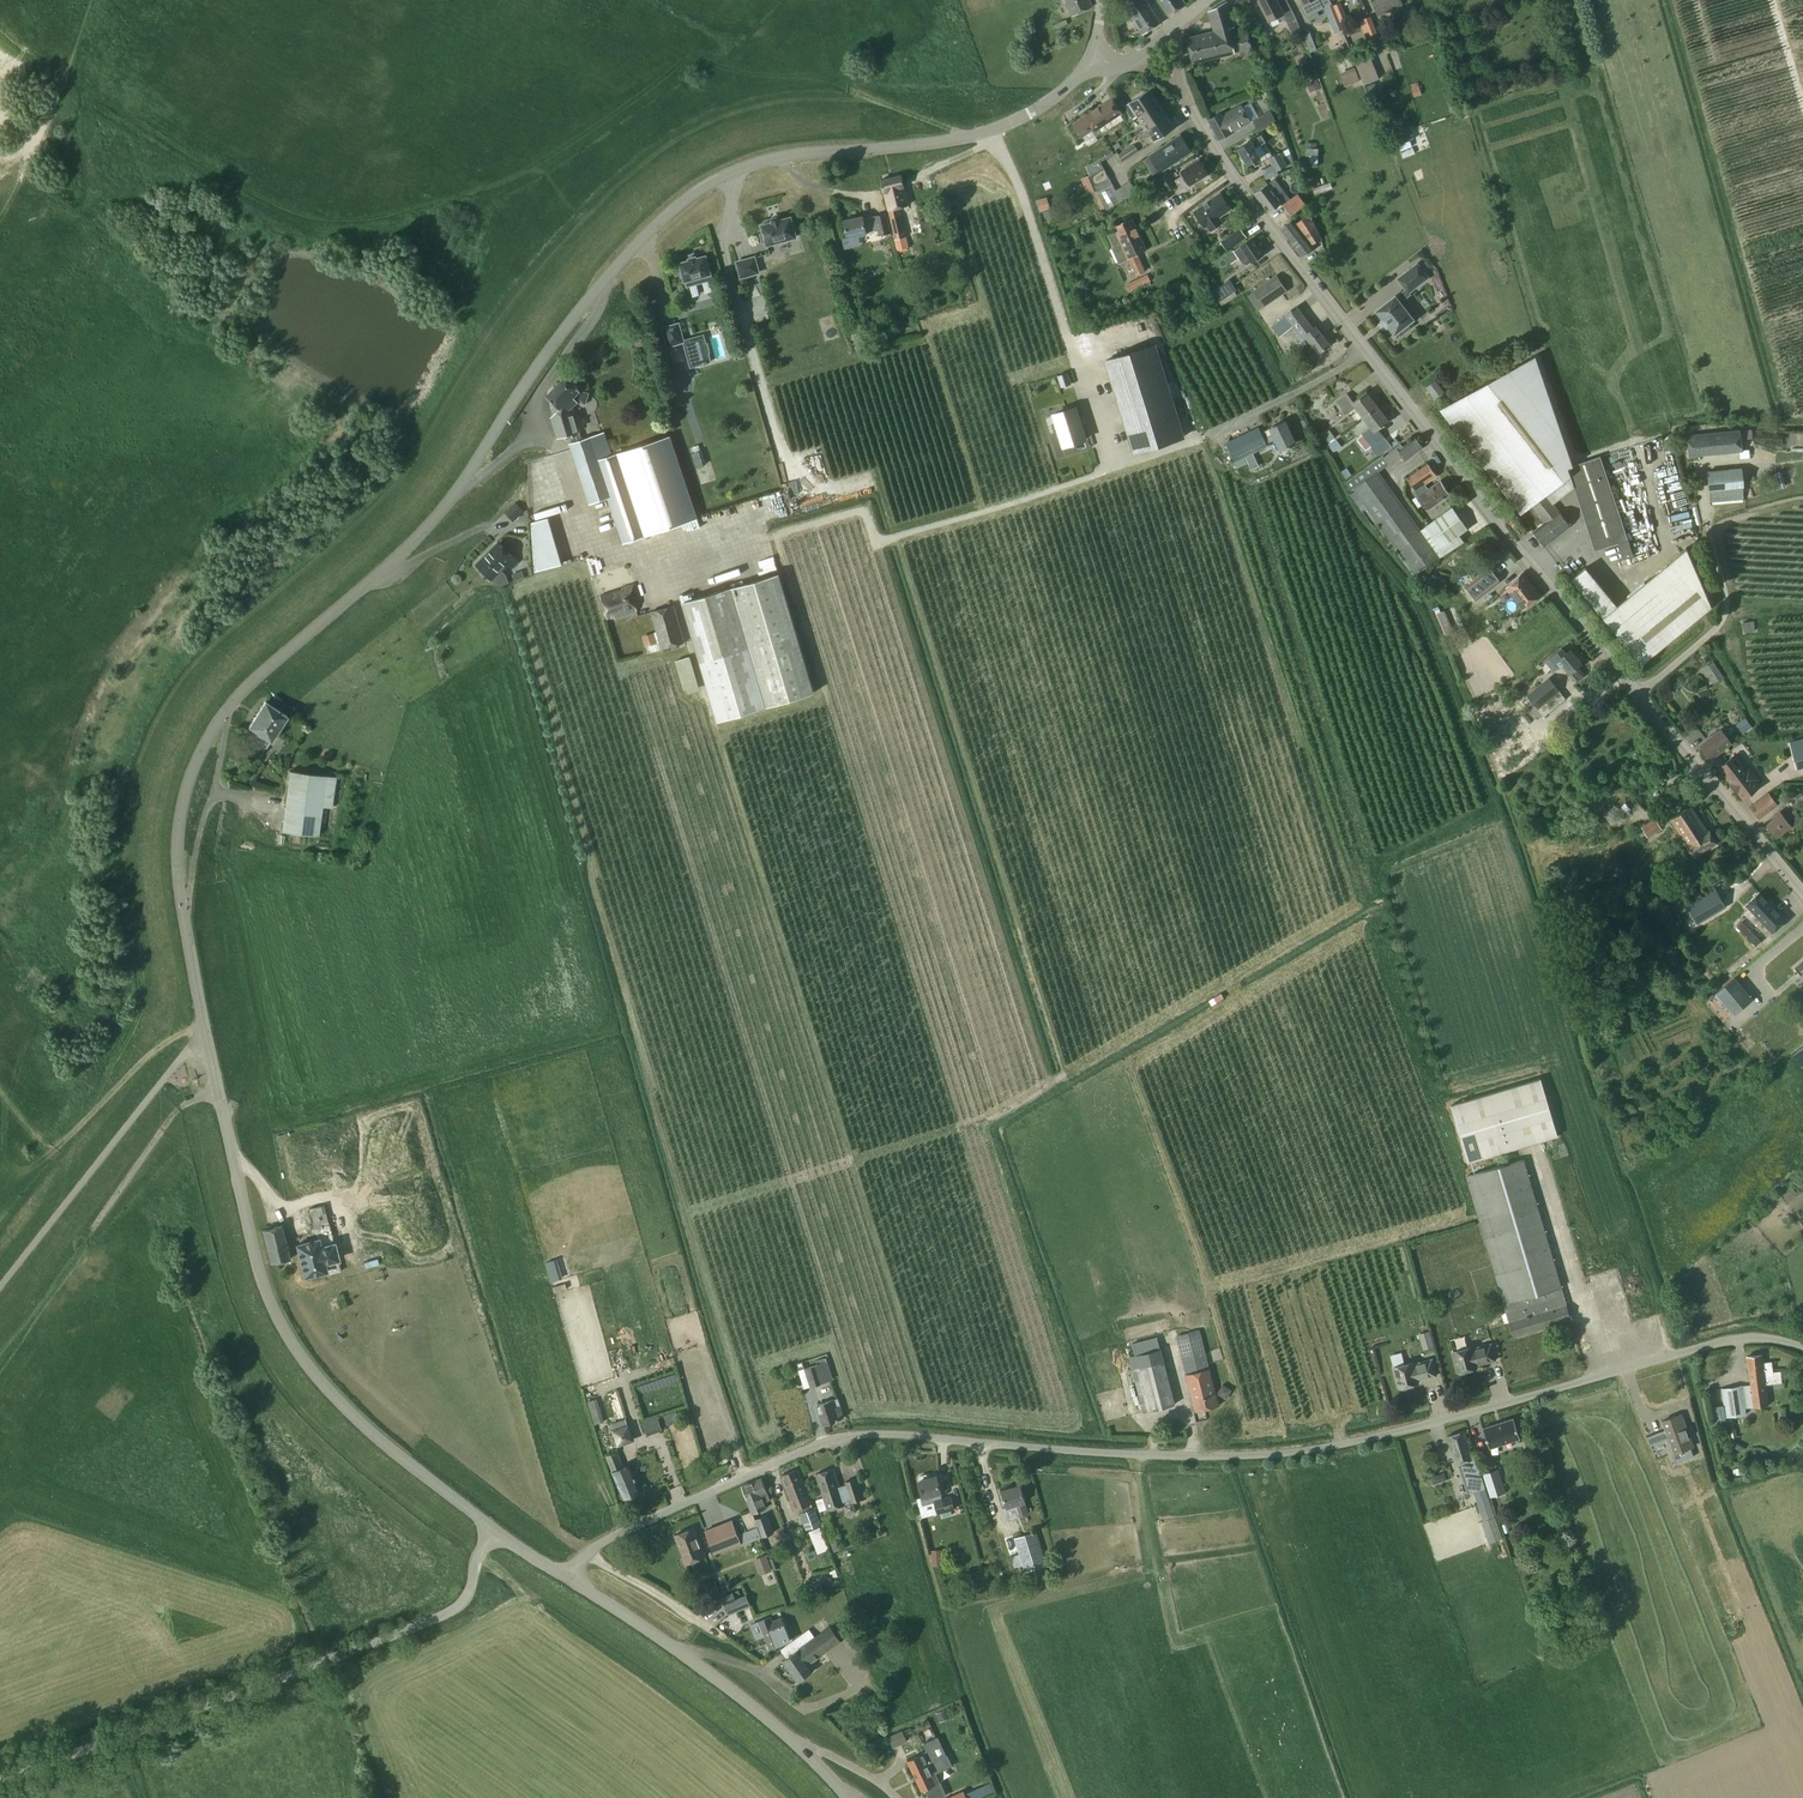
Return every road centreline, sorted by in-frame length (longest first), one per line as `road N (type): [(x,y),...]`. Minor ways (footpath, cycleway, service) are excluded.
road 1 (unclassified): [(494,1529),(334,1402),(290,1344),(260,1282),(181,890),(178,841),(191,774),(238,696),(440,514),(577,313),(681,203),(769,160),(987,133),(1047,104),(1080,75)]
road 2 (unclassified): [(566,1578),(598,1545),(838,1439),(885,1434),(1141,1454),(1290,1452),(1421,1426),(1732,1339),(1802,1347)]
road 3 (unclassified): [(1640,693),(1241,187),(1179,83)]
road 4 (unclassified): [(0,1780),(455,1609),(471,1590),(476,1558),(494,1529)]
road 5 (unclassified): [(848,1797),(750,1704),(566,1578)]
road 6 (track): [(204,1030),(171,1037),(57,1151),(36,1153),(0,1117)]
road 7 (unclassified): [(1802,889),(1640,693)]
road 8 (unclassified): [(1640,693),(1727,613),(1707,520)]
road 9 (track): [(93,1232),(170,1116),(219,1095)]

